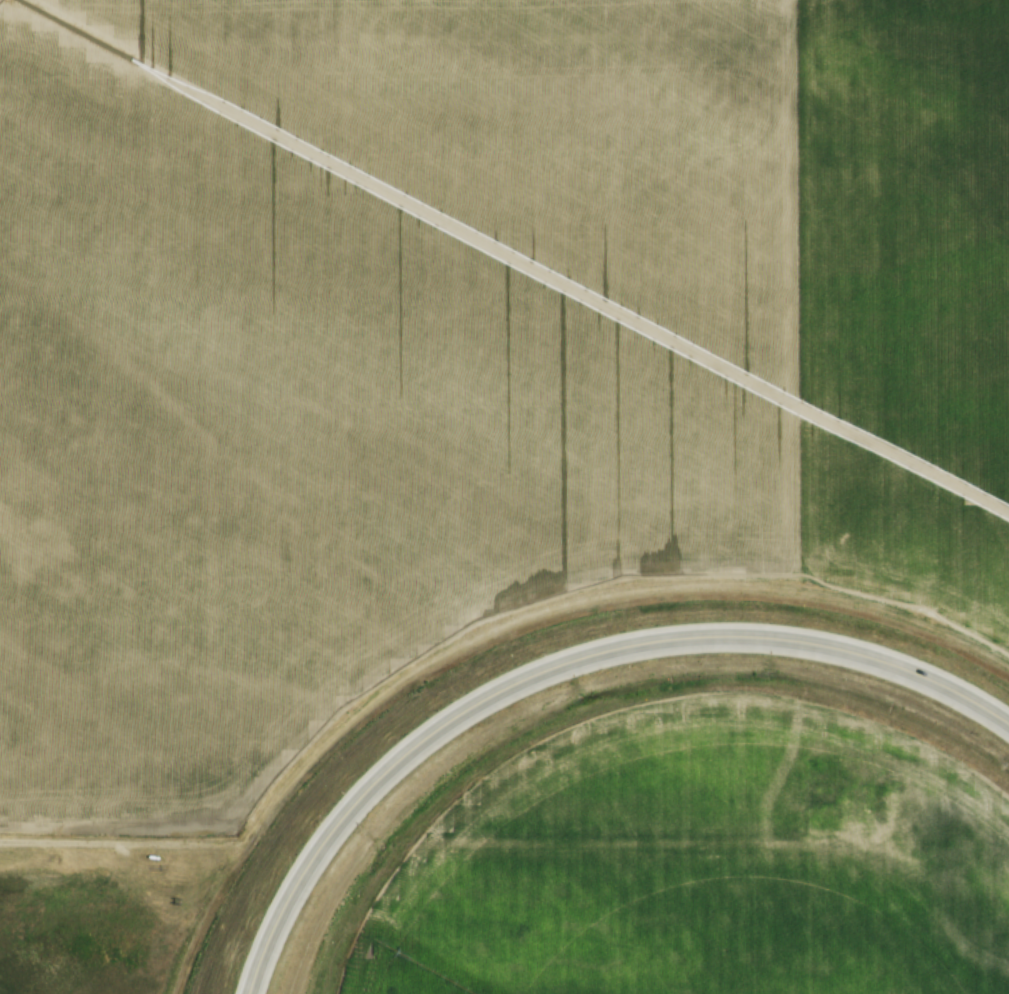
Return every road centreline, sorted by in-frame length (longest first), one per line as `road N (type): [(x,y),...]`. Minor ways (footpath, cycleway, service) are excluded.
road 1 (secondary): [(249,993),(286,899),(359,798),(463,712),(551,668),(644,644),(773,637),(910,670),(1008,723)]

